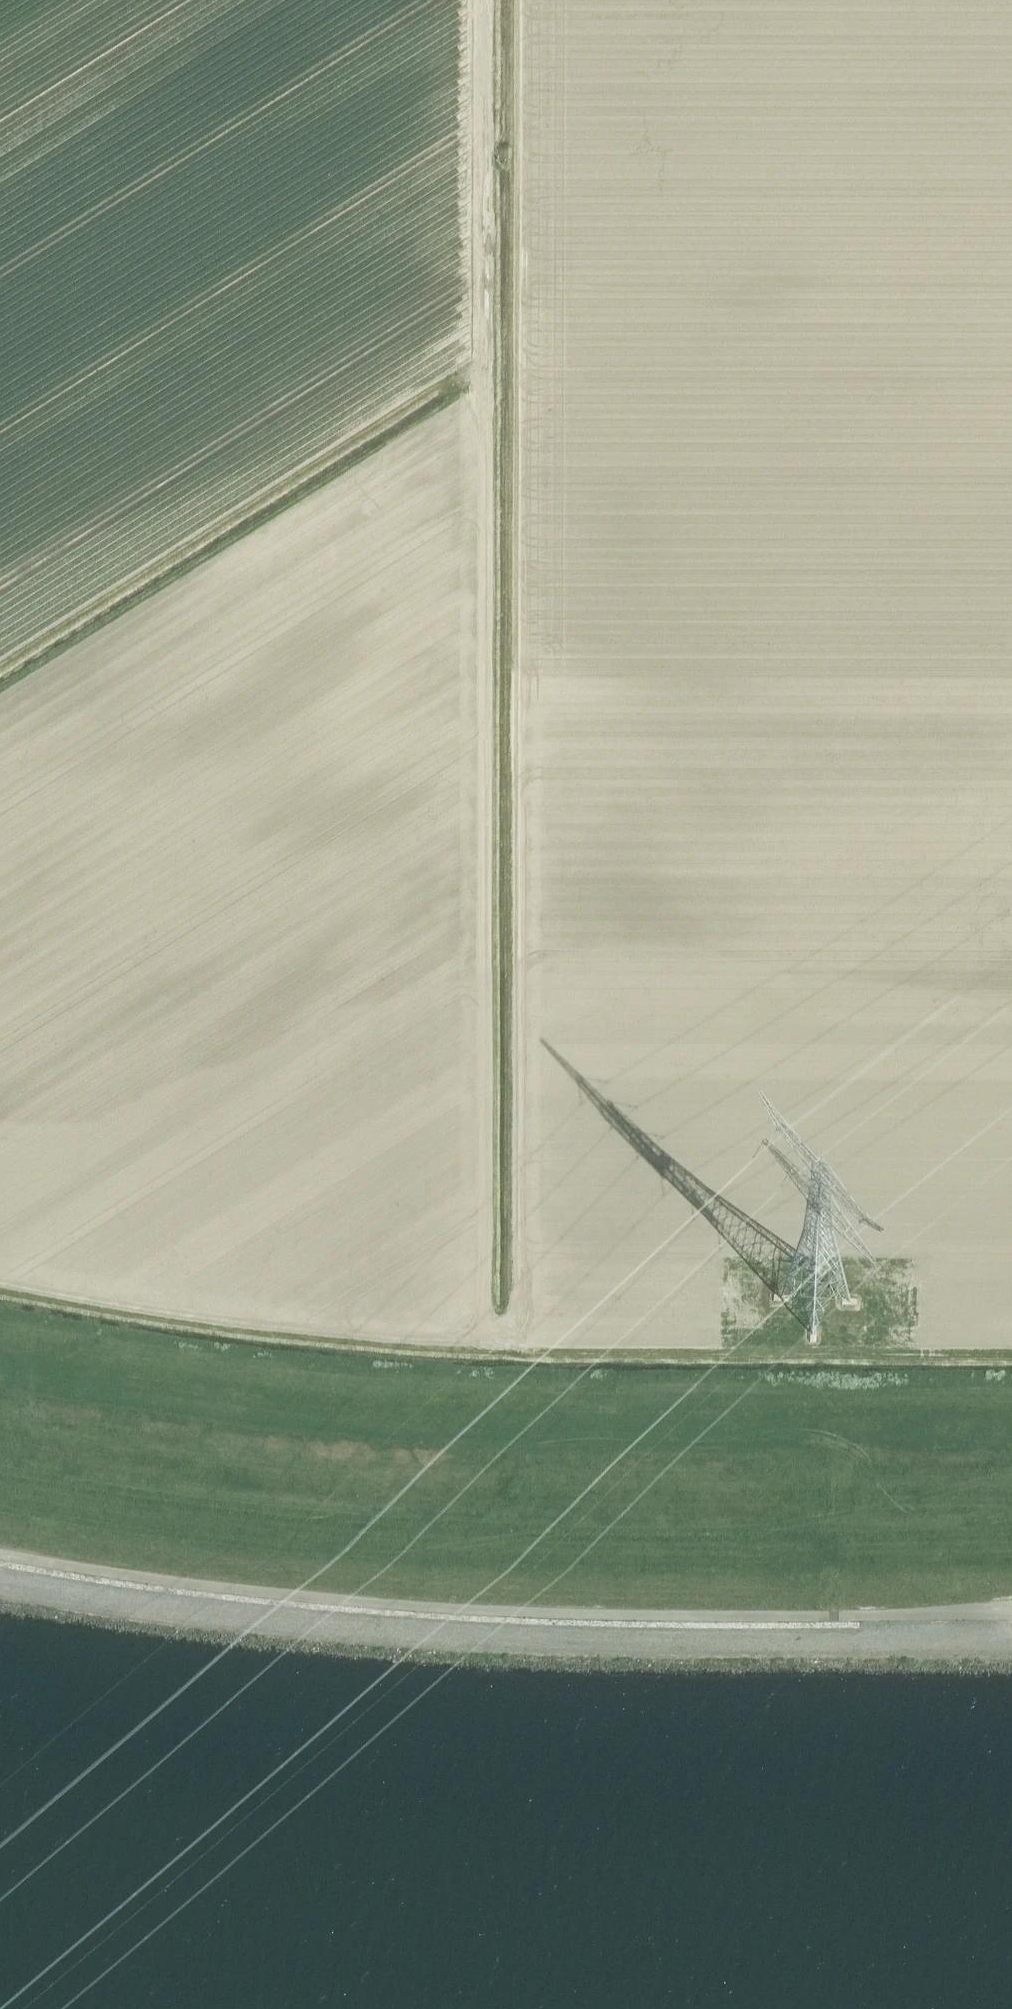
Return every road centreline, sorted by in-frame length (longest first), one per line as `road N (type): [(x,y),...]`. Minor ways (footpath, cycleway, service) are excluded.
road 1 (unclassified): [(0,1554),(206,1587),(389,1605),(641,1616),(1011,1617)]

